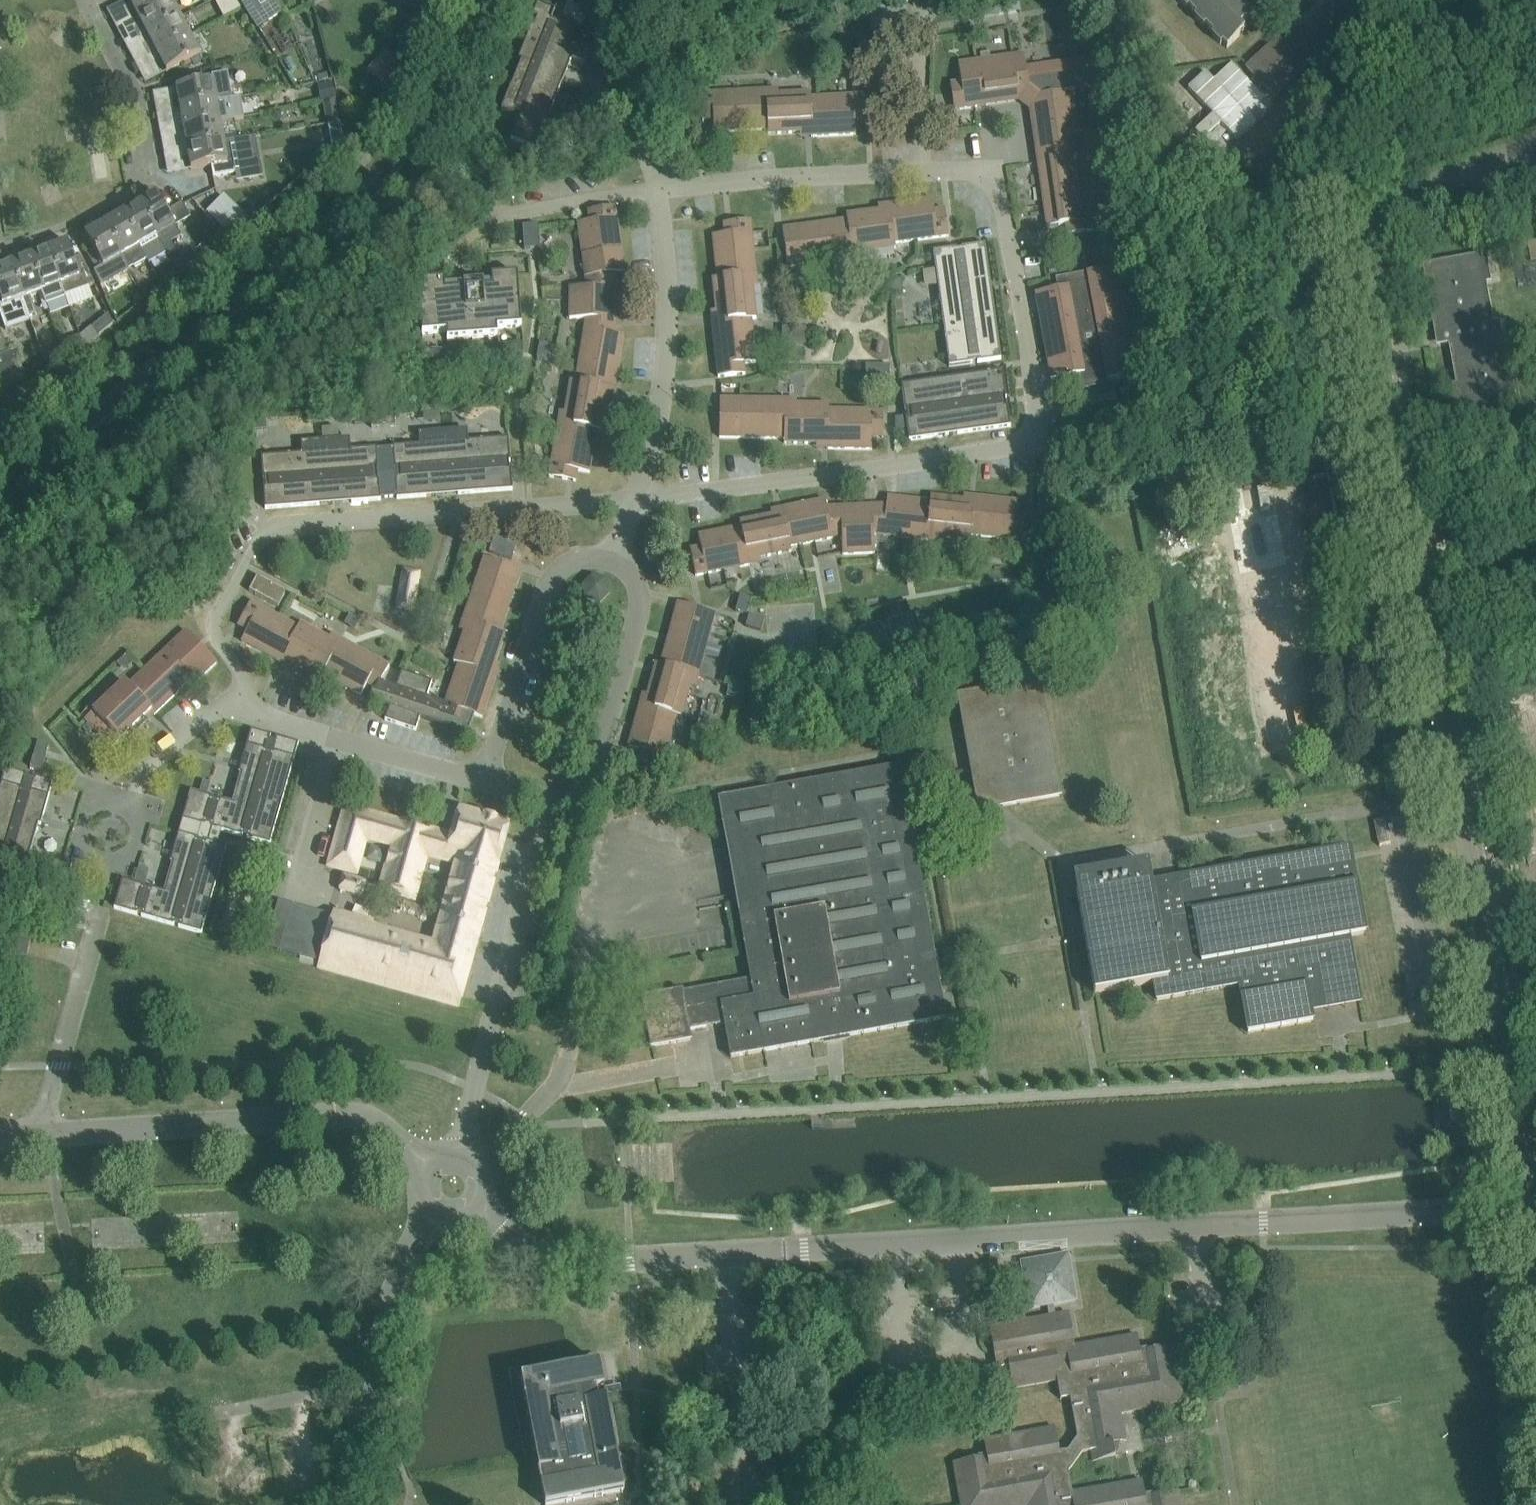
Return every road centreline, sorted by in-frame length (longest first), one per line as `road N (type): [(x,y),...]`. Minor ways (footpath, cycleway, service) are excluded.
road 1 (unclassified): [(1534,1206),(1363,246),(1375,214),(1392,202),(1535,144)]
road 2 (residential): [(476,1210),(539,1256),(560,1261),(1534,1206)]
road 3 (residential): [(639,498),(1043,442),(998,189),(979,169),(957,162),(656,191)]
road 4 (secondary): [(0,501),(334,214),(414,120),(469,29),(477,0)]
road 5 (residential): [(245,709),(216,618),(260,538),(286,526),(639,498)]
road 6 (residential): [(38,1133),(140,771),(210,714),(245,709)]
road 7 (unclassified): [(433,1164),(382,1125),(350,1115),(38,1133)]
road 8 (residential): [(455,1156),(547,797)]
road 9 (residential): [(639,498),(664,383),(666,268),(656,191)]
road 10 (residential): [(547,797),(574,795),(591,779),(622,675),(639,599),(636,582),(612,560)]
road 11 (residential): [(485,780),(553,575),(576,558),(612,560)]
road 12 (unclassified): [(475,1164),(551,1093),(598,936)]
road 13 (residential): [(245,709),(485,780)]
road 14 (residential): [(149,175),(136,94),(87,0)]
road 15 (residential): [(376,1385),(398,1285),(432,1209)]
road 16 (residential): [(348,1504),(376,1385)]

